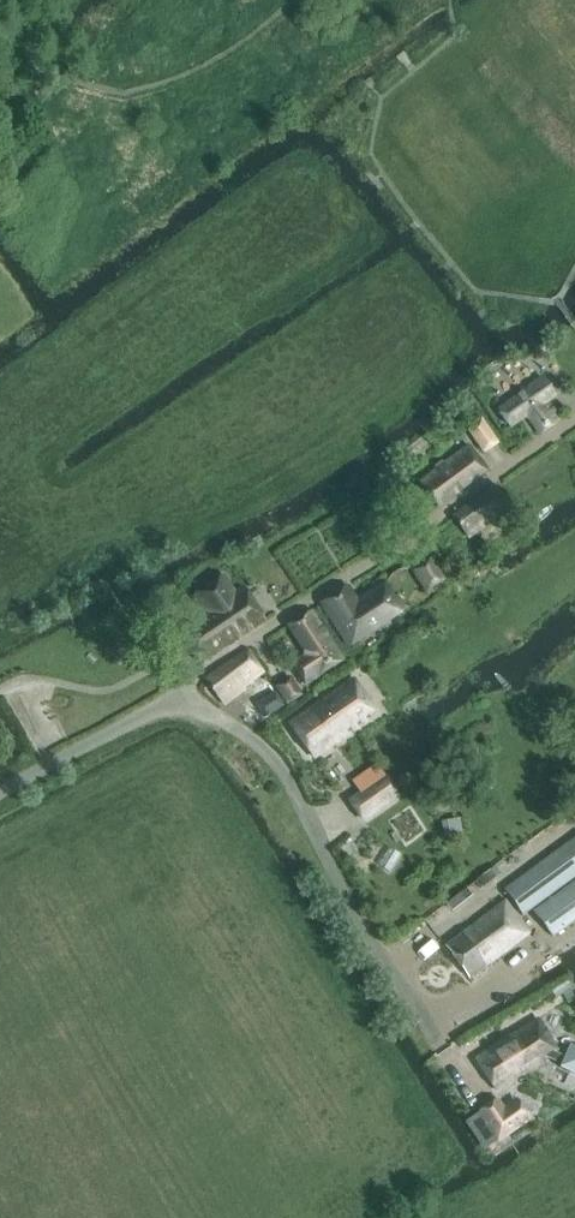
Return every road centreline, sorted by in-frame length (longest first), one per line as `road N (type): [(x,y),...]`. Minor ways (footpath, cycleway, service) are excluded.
road 1 (residential): [(169,701),(203,669),(574,419)]
road 2 (residential): [(443,1051),(336,878),(282,767),(238,726),(169,701)]
road 3 (unclassified): [(0,792),(169,701)]

